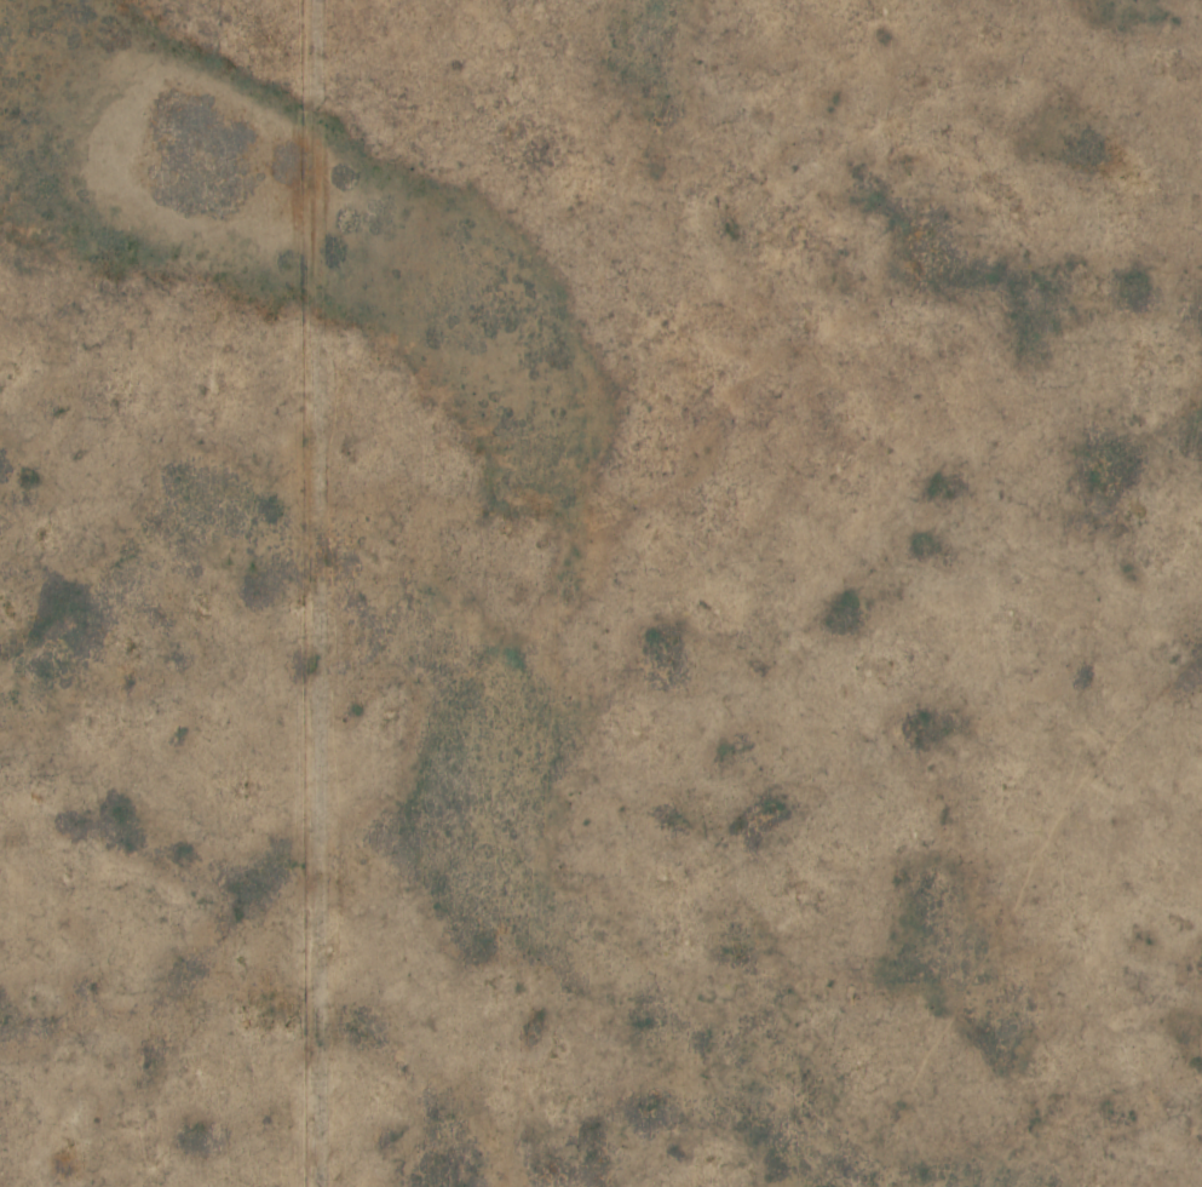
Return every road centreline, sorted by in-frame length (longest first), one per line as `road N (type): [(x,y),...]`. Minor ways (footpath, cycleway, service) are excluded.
road 1 (track): [(379,1124),(0,986)]

